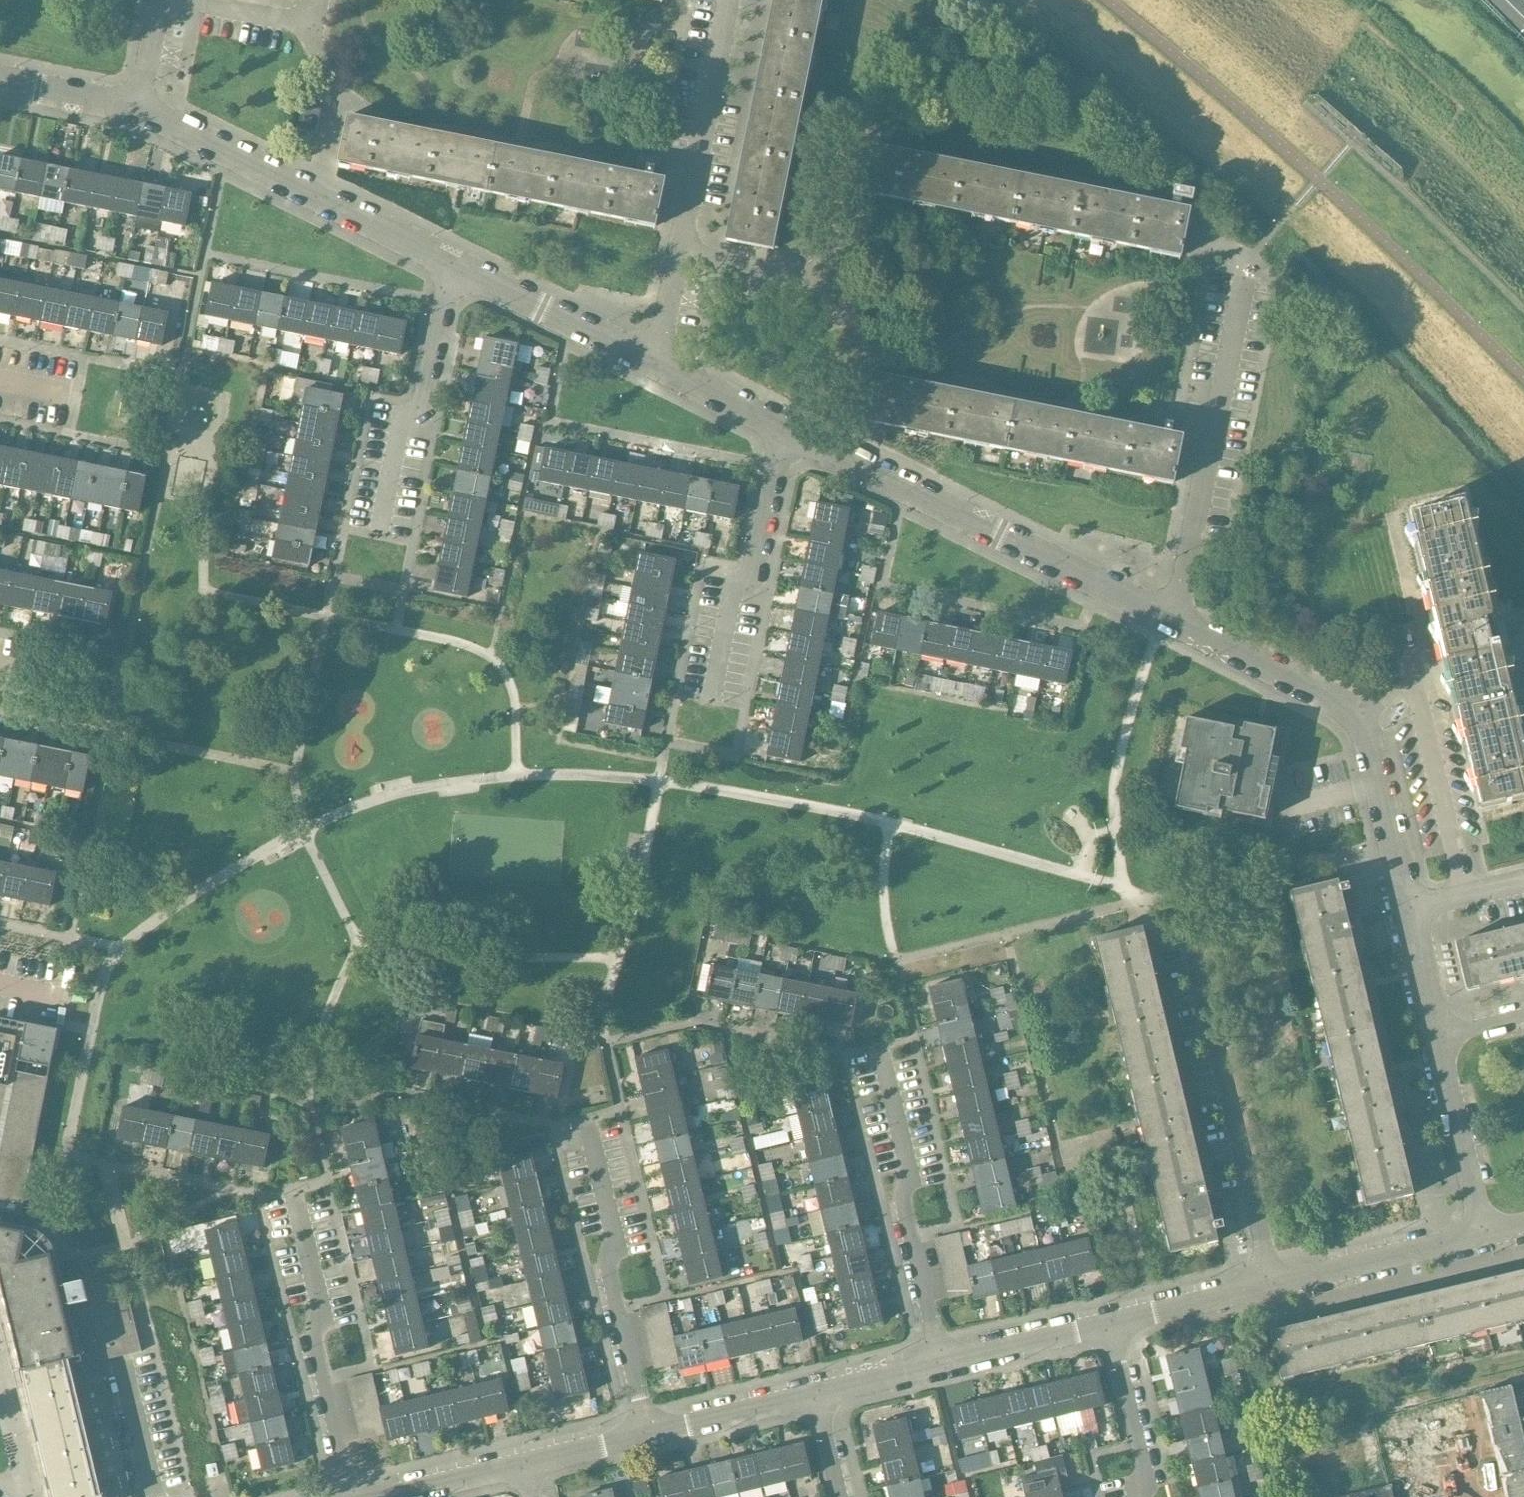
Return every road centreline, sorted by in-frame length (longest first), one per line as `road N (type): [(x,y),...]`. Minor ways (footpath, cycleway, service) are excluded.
road 1 (residential): [(1413,908),(1367,736),(1344,710),(789,438)]
road 2 (residential): [(648,365),(663,329),(729,0)]
road 3 (residential): [(1266,1287),(1186,923)]
road 4 (residential): [(449,268),(131,112)]
road 5 (residential): [(942,1364),(904,1200),(910,1168),(882,1044)]
road 6 (residential): [(645,1435),(607,1262),(614,1232),(588,1126)]
road 7 (residential): [(355,1496),(313,1328),(321,1300),(295,1198)]
road 8 (residential): [(1266,1287),(1485,1234)]
road 9 (residential): [(648,365),(449,268)]
road 10 (residential): [(1485,1234),(1442,1036)]
road 11 (residential): [(645,1435),(819,1394)]
road 12 (residential): [(1140,1496),(1143,1467),(1109,1325)]
road 13 (residential): [(942,1364),(1109,1325)]
road 14 (residential): [(1109,1325),(1266,1287)]
road 15 (residential): [(789,438),(648,365)]
road 16 (residential): [(380,1496),(526,1462)]
road 17 (residential): [(753,572),(774,460),(789,438)]
road 18 (residential): [(423,402),(449,268)]
road 19 (residential): [(154,1496),(122,1365)]
road 20 (residential): [(131,112),(0,87)]
road 21 (residential): [(1442,1036),(1413,908)]
road 22 (residential): [(819,1394),(942,1364)]
road 23 (residential): [(526,1462),(645,1435)]

